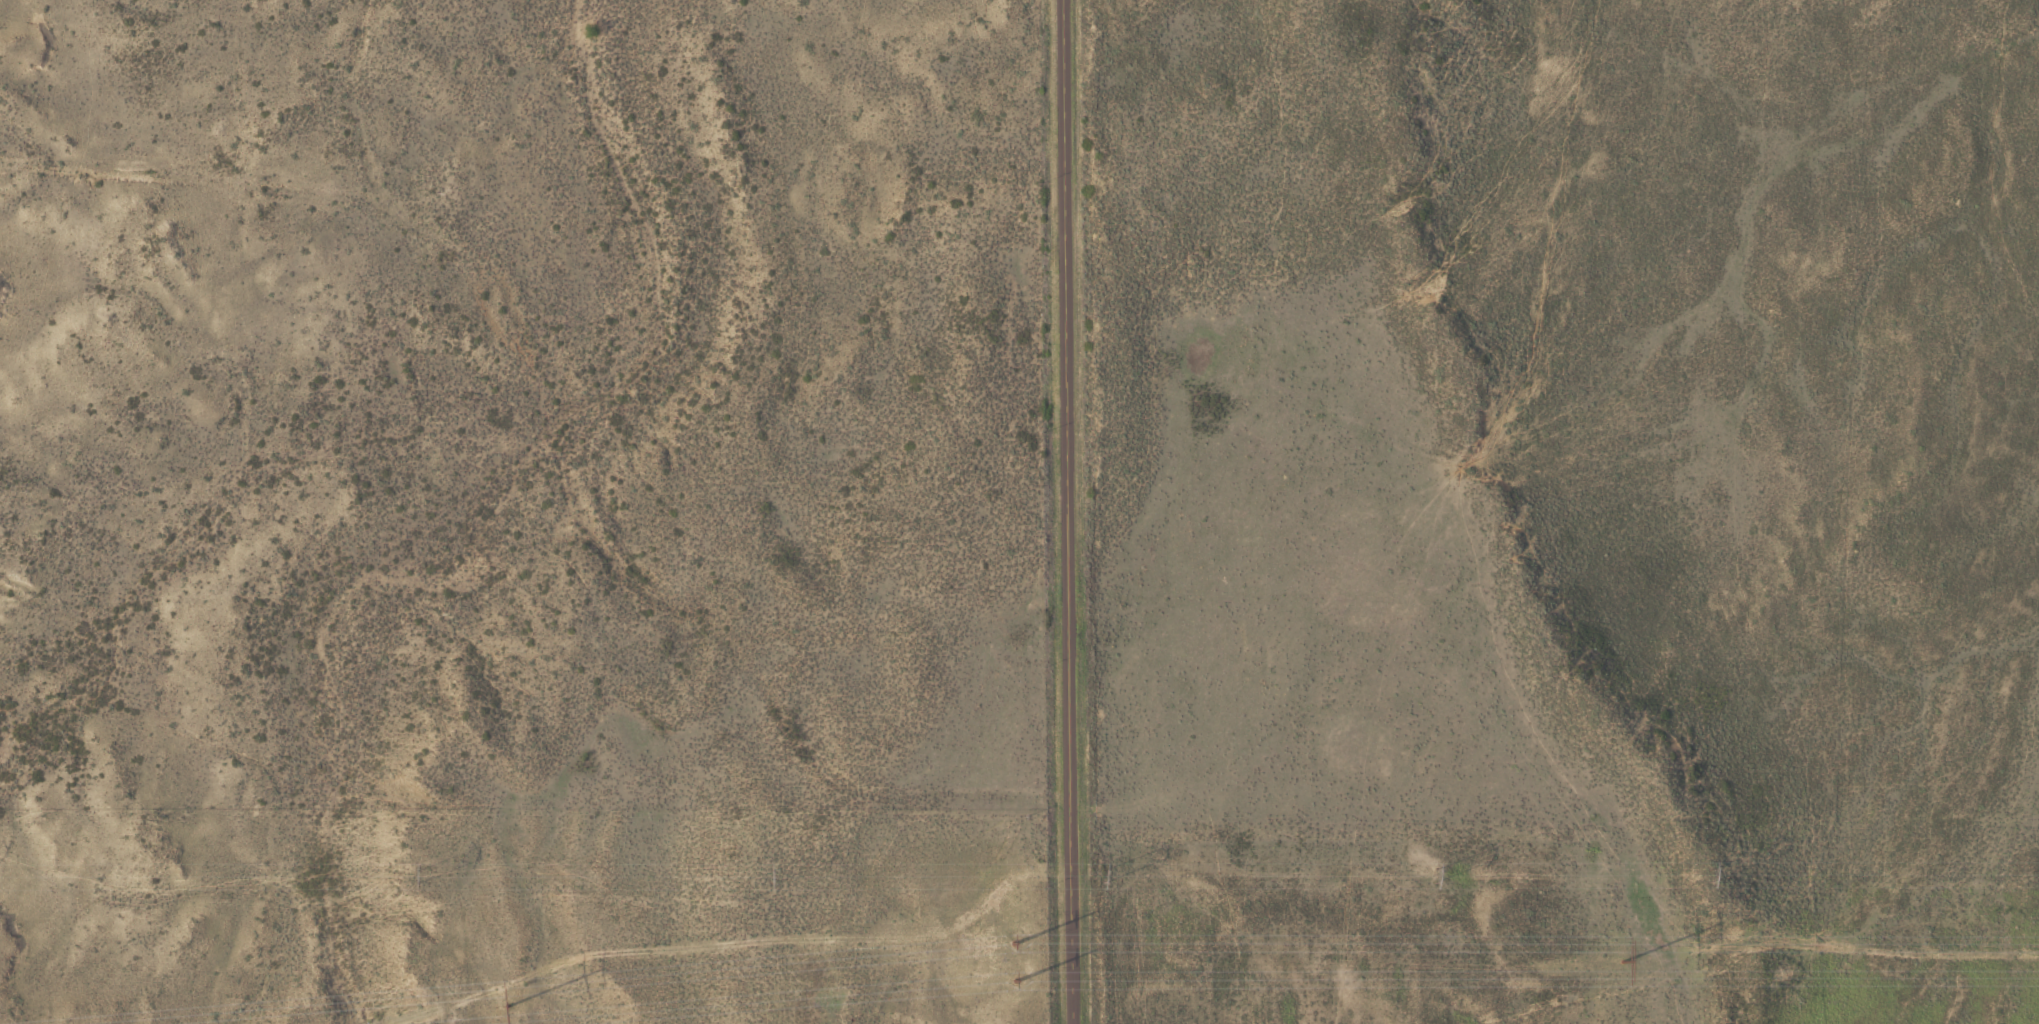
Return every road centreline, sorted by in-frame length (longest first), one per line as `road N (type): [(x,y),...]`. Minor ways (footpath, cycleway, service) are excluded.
road 1 (secondary): [(1073,1023),(1065,0)]

